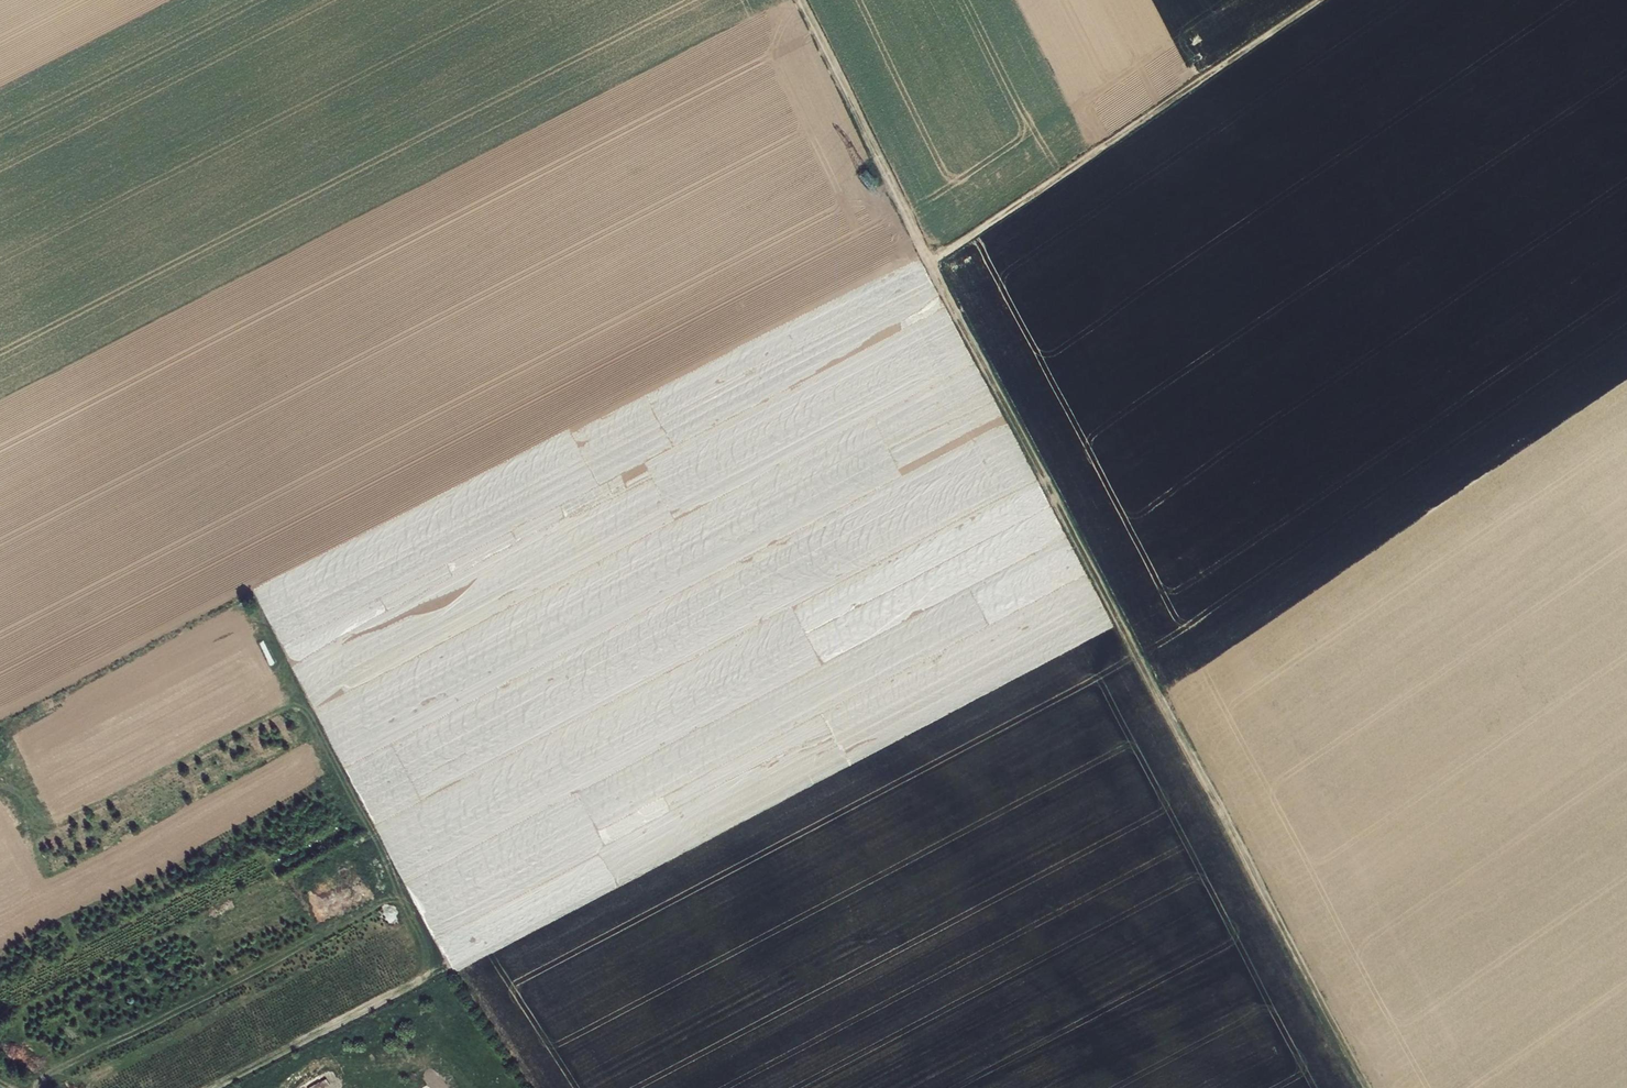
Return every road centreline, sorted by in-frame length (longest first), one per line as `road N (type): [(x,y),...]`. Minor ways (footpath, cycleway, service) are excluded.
road 1 (track): [(792,0),(1093,580),(1375,1087)]
road 2 (track): [(928,264),(1316,0)]

